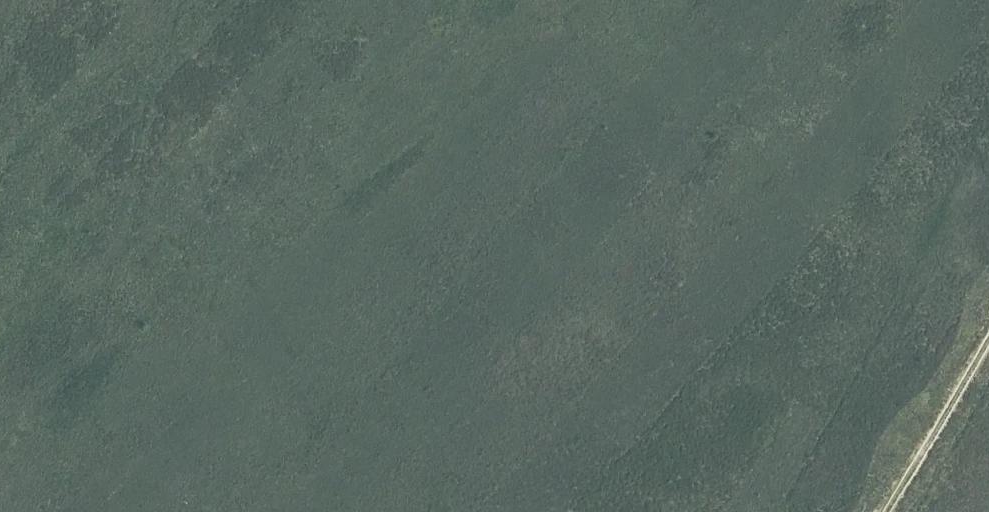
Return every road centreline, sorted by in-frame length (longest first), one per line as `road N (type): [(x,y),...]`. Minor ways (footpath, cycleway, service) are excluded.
road 1 (track): [(887,511),(988,338)]

